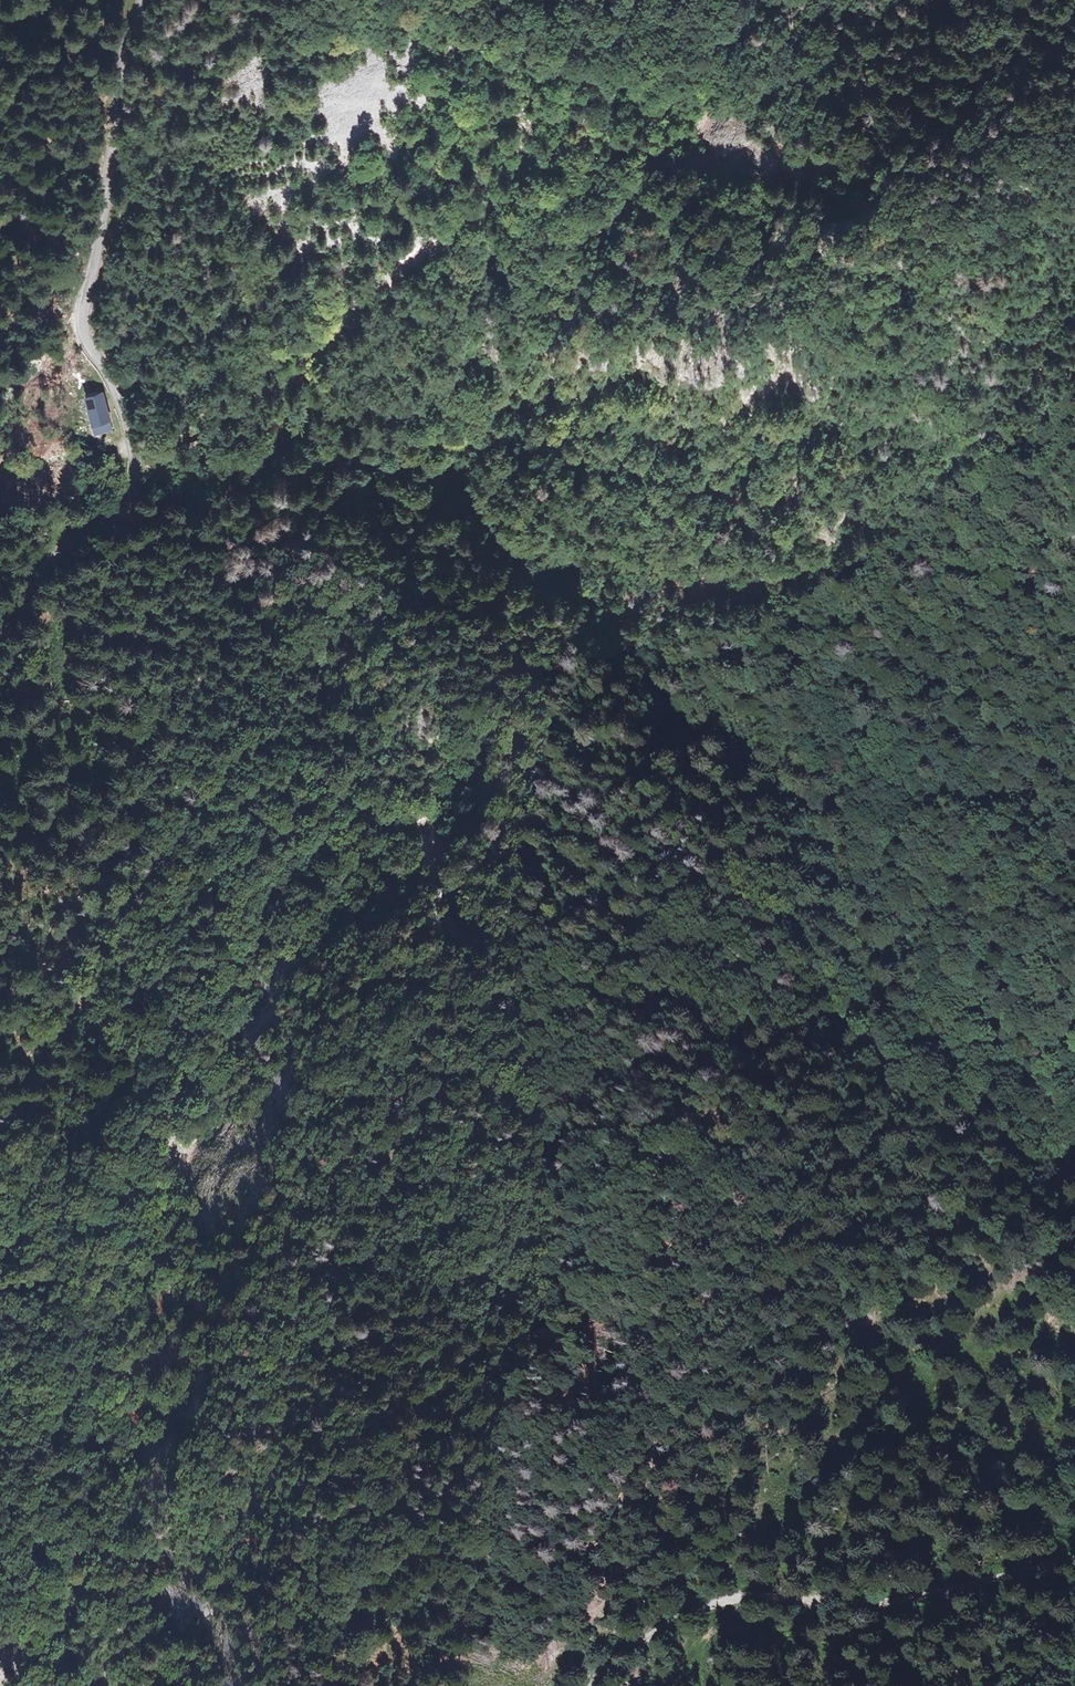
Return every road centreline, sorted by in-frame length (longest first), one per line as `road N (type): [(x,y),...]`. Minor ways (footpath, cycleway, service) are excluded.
road 1 (unclassified): [(0,643),(126,515),(137,473),(122,398),(84,336),(83,275),(162,0)]
road 2 (unclassified): [(613,1685),(673,1634),(723,1612),(892,1594),(1074,1553)]

